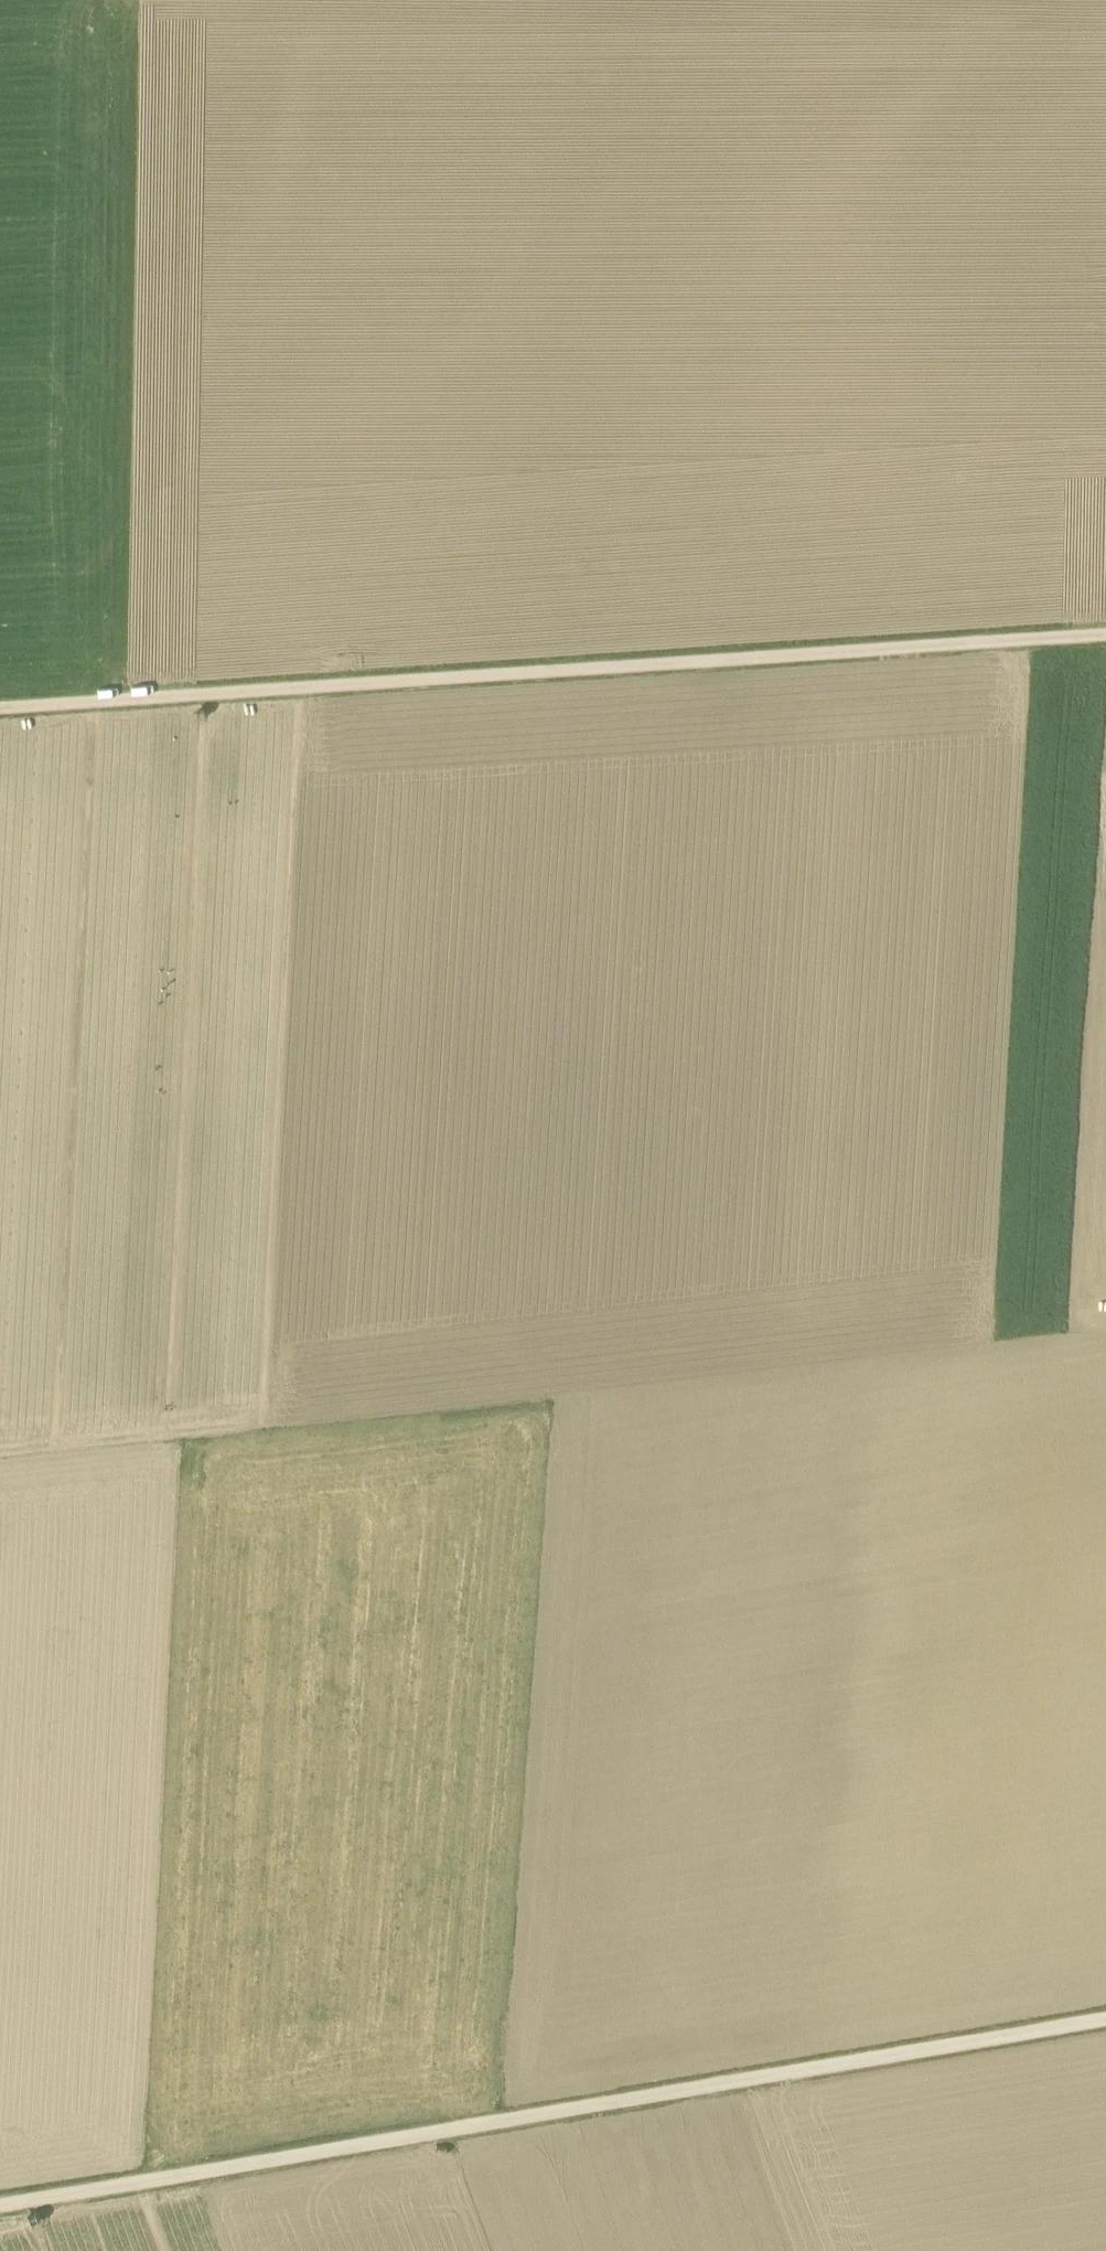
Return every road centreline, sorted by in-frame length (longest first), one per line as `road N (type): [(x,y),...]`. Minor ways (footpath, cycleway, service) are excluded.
road 1 (track): [(0,2202),(1105,2017)]
road 2 (track): [(1105,637),(0,711)]

